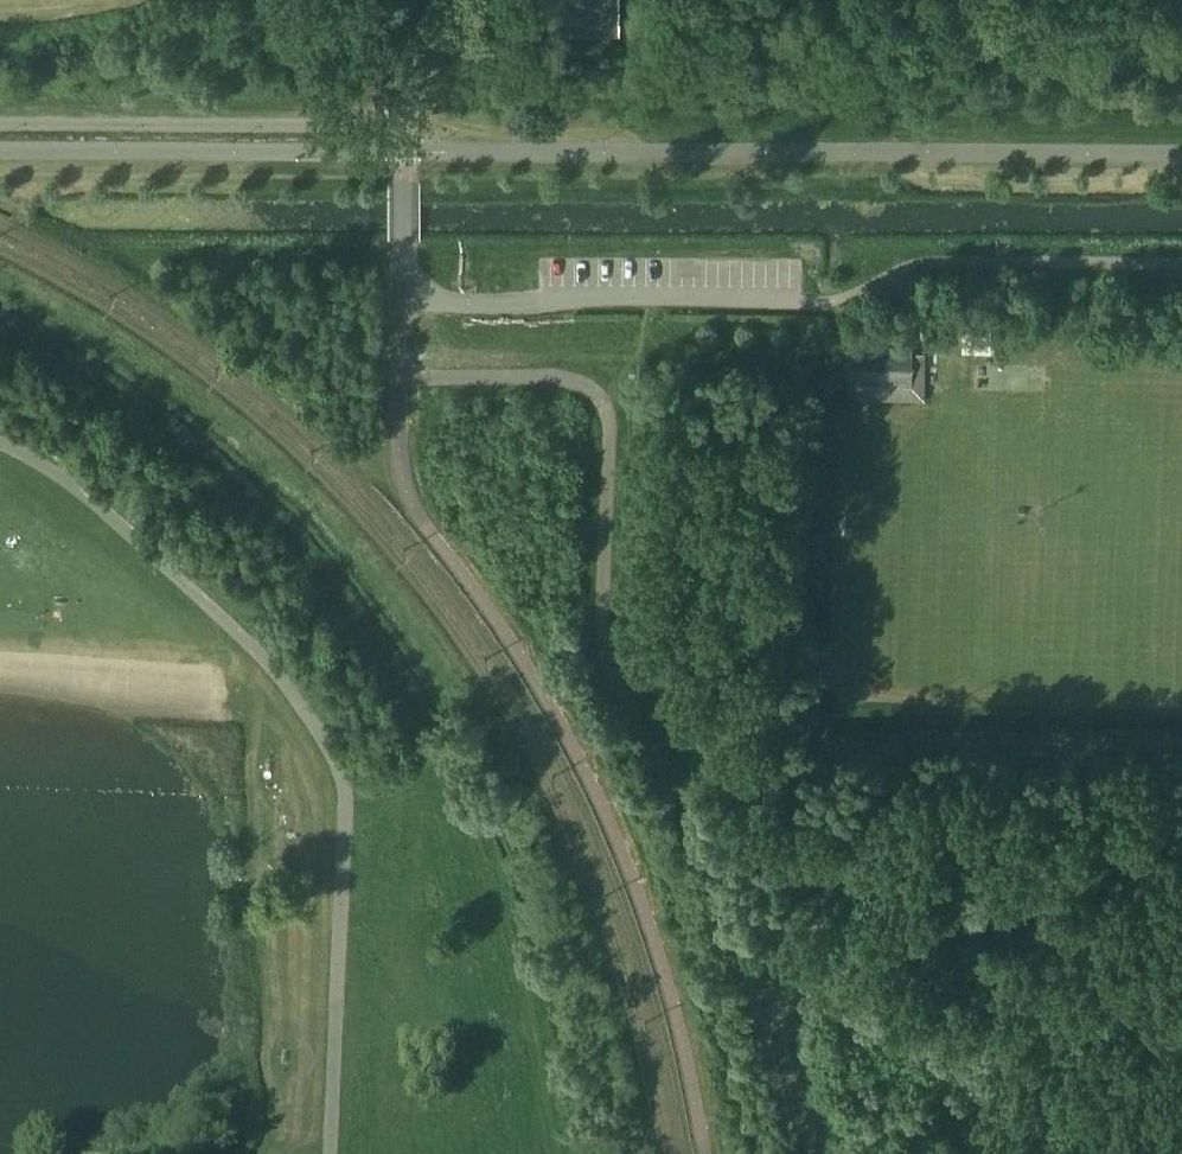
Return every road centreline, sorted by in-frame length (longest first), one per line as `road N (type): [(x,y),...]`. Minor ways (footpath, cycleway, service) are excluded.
road 1 (unclassified): [(405,127),(0,126)]
road 2 (unclassified): [(405,289),(405,127)]
road 3 (unclassified): [(405,0),(405,127)]

